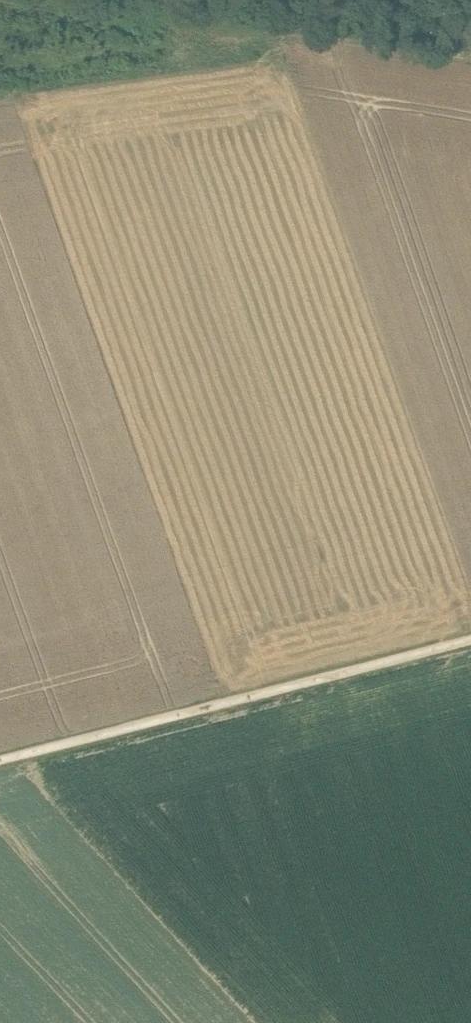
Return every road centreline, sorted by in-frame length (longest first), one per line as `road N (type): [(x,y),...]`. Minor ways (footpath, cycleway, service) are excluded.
road 1 (track): [(0,763),(470,641)]

